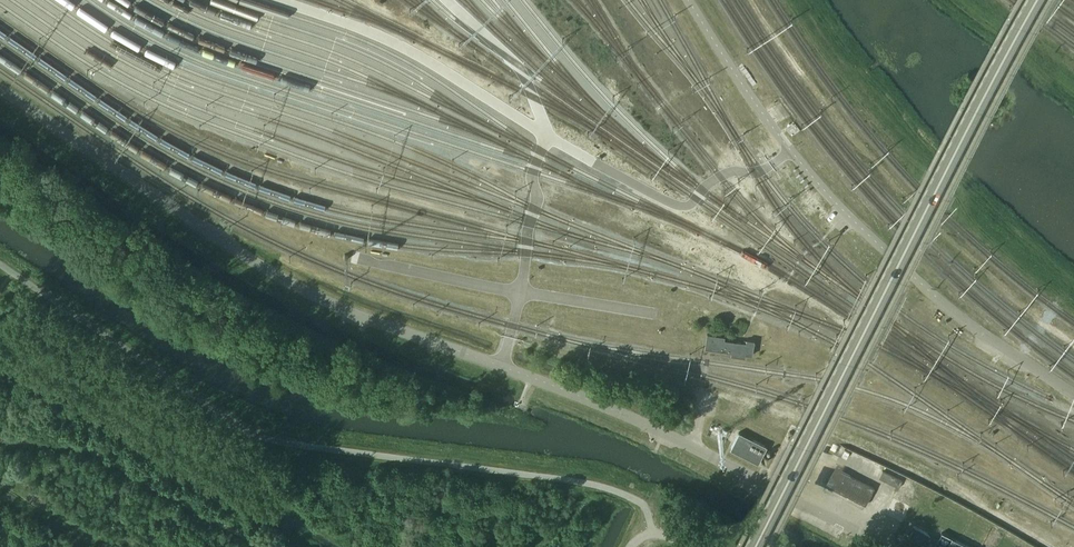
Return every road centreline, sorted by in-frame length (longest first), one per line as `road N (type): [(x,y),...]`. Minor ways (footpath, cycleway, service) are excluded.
road 1 (secondary): [(754,546),(1037,0)]

